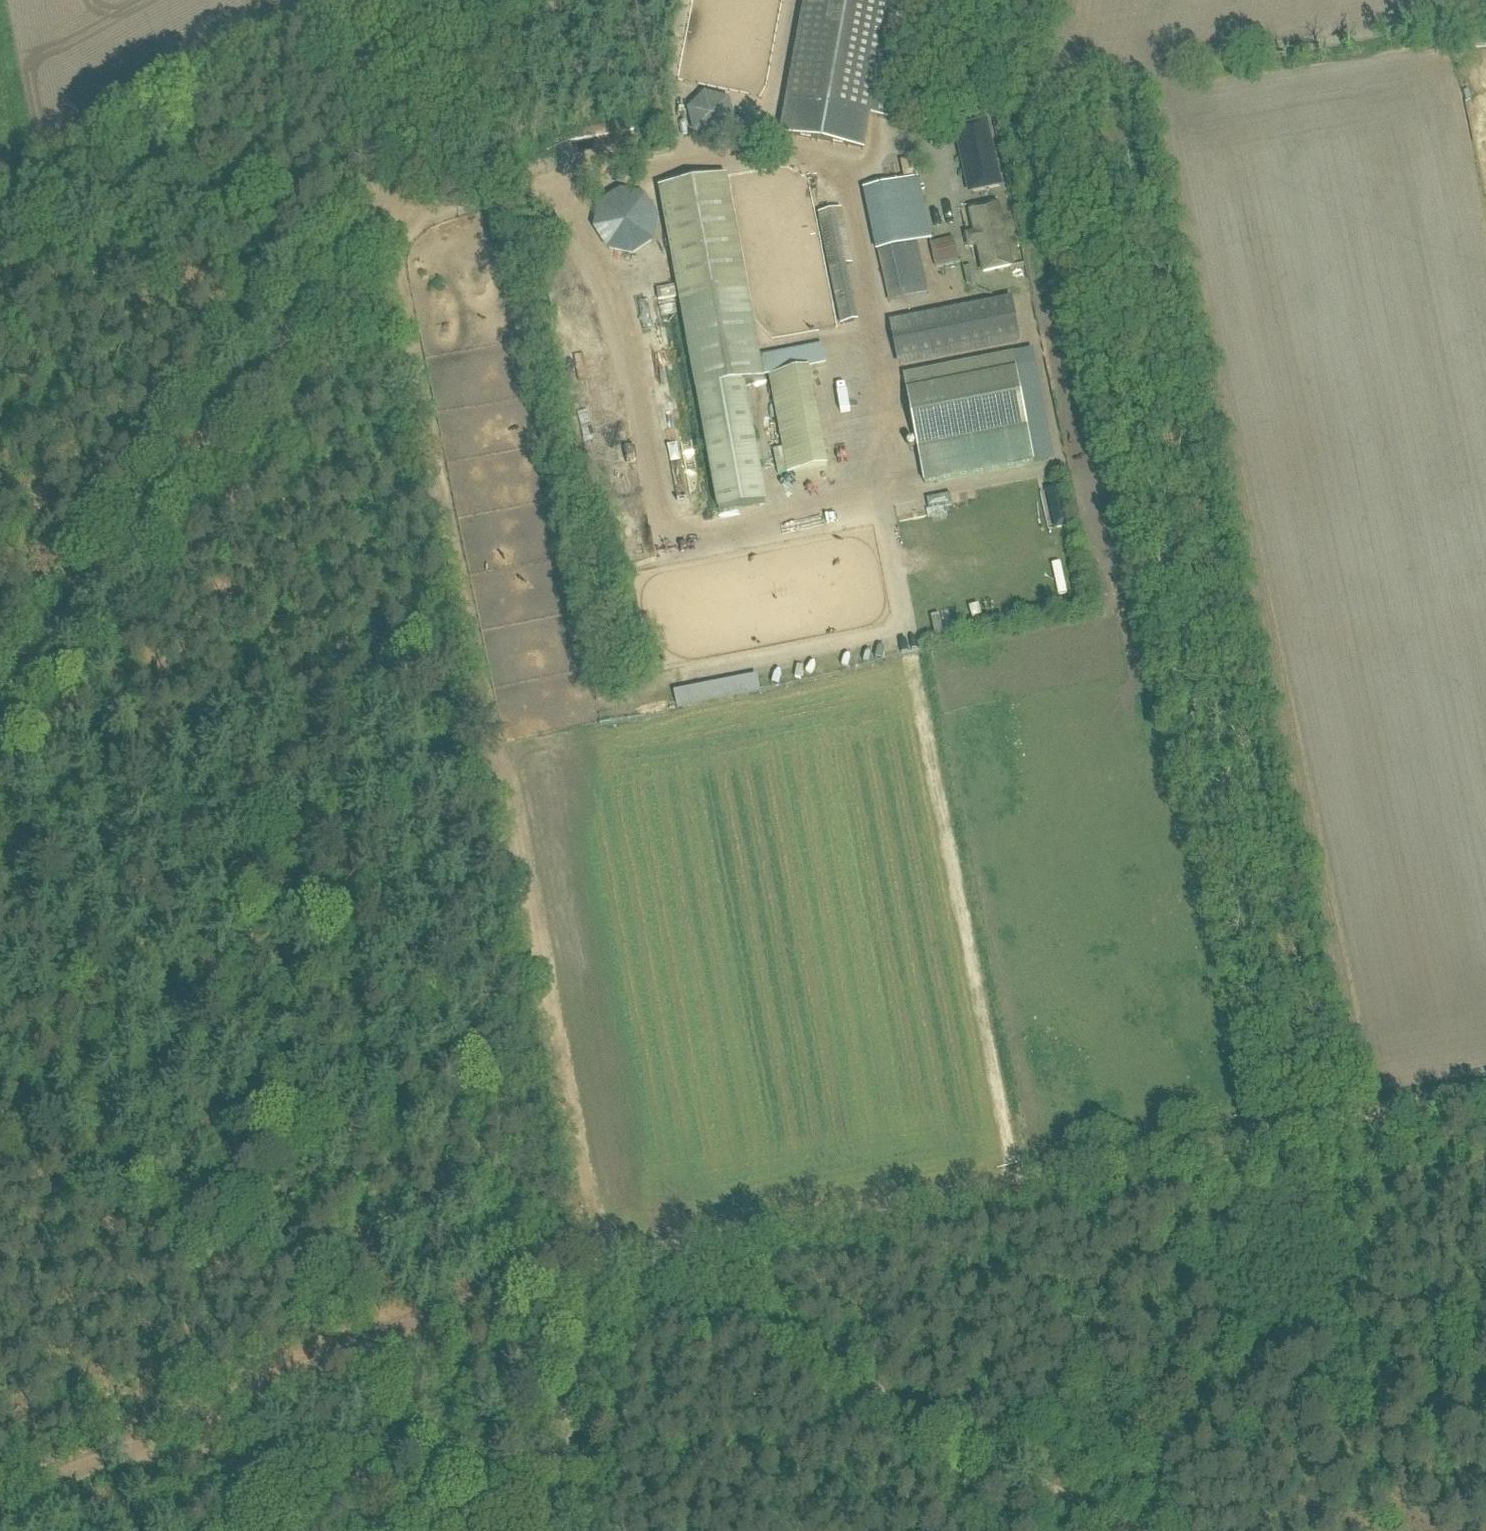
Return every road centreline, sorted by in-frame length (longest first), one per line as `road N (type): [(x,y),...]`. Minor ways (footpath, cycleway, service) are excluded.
road 1 (track): [(393,265),(586,1202),(590,1261)]
road 2 (unclassified): [(1485,1092),(590,1261)]
road 3 (track): [(0,708),(556,0)]
road 4 (track): [(109,1455),(500,1280),(590,1261)]
road 5 (track): [(0,175),(333,0)]
road 6 (track): [(471,1519),(310,1467),(203,1468),(109,1455)]
road 7 (track): [(1126,1530),(916,1414),(885,1405)]
road 8 (track): [(333,0),(393,265)]
road 9 (track): [(590,1261),(542,1515)]
road 10 (track): [(615,1484),(670,1463),(751,1464),(811,1448),(843,1427)]

